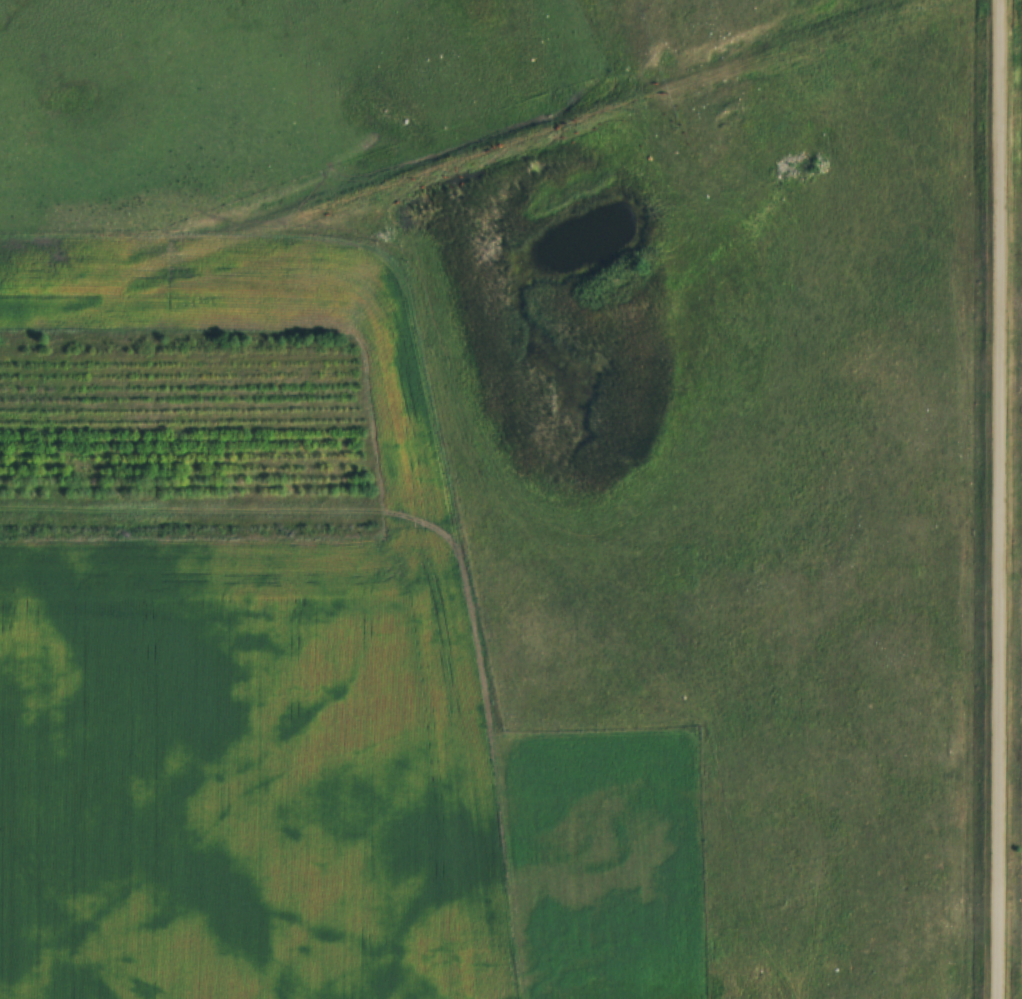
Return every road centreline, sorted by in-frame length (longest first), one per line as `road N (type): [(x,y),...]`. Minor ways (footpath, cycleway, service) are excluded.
road 1 (tertiary): [(1006,998),(1008,0)]

